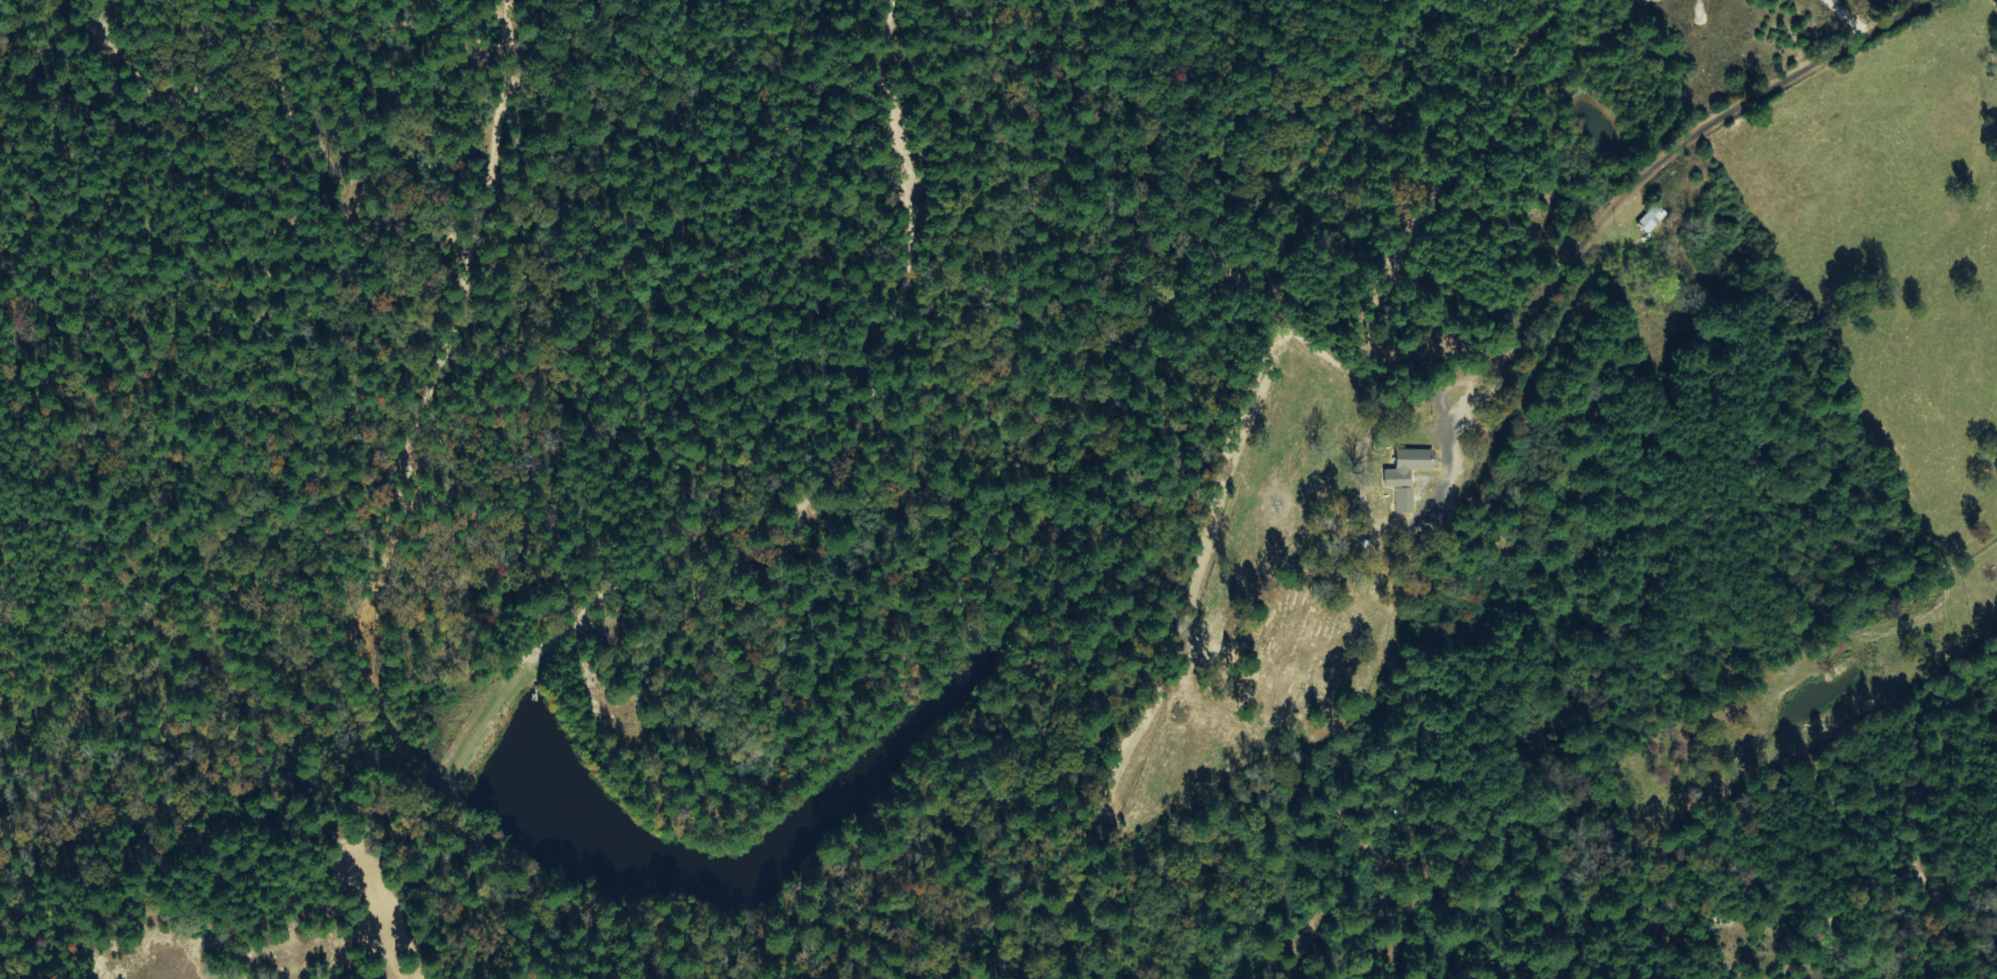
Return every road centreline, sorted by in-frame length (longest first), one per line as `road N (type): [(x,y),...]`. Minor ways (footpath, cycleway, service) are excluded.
road 1 (residential): [(1531,285),(1655,185),(1932,0)]

